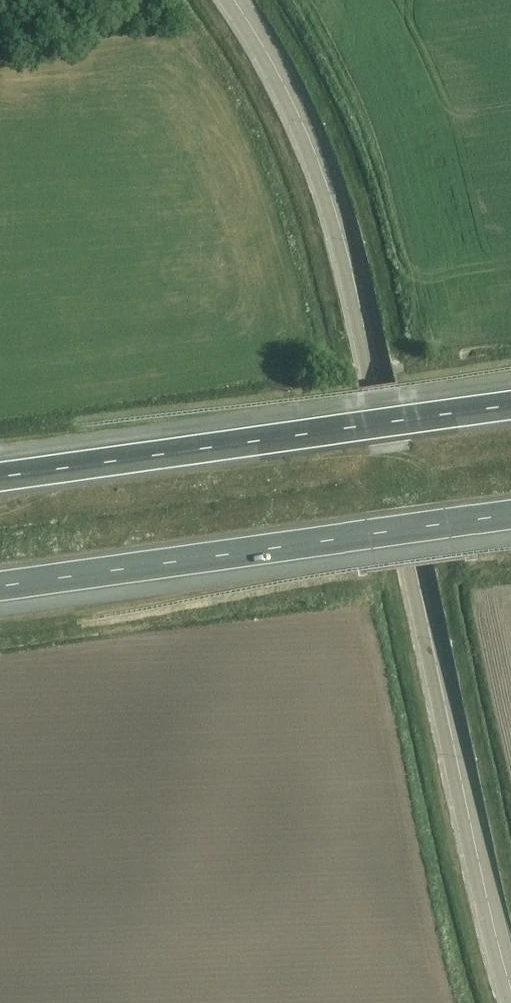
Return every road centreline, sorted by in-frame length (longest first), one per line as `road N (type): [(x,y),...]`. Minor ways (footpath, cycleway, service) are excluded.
road 1 (tertiary): [(510,977),(340,229),(295,107),(235,0)]
road 2 (motorway): [(0,585),(510,514)]
road 3 (motorway): [(510,406),(0,477)]

